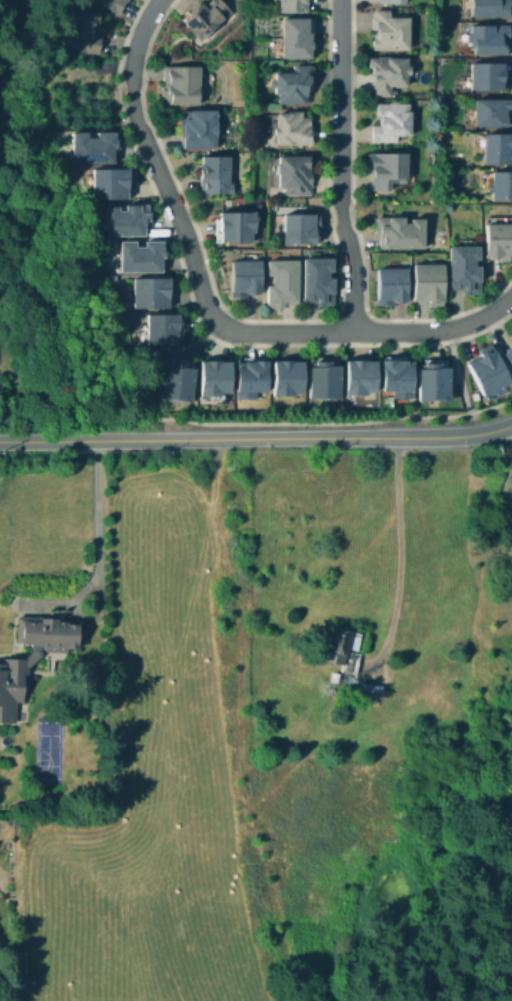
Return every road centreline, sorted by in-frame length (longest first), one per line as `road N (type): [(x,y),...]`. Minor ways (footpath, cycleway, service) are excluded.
road 1 (residential): [(158,0),(132,62),(136,122),(209,310),(241,333),(353,331)]
road 2 (tertiary): [(511,424),(450,436),(157,439)]
road 3 (residential): [(341,0),(340,196),(353,331)]
road 4 (residential): [(511,297),(448,329),(353,331)]
road 5 (tertiary): [(157,439),(0,440)]

